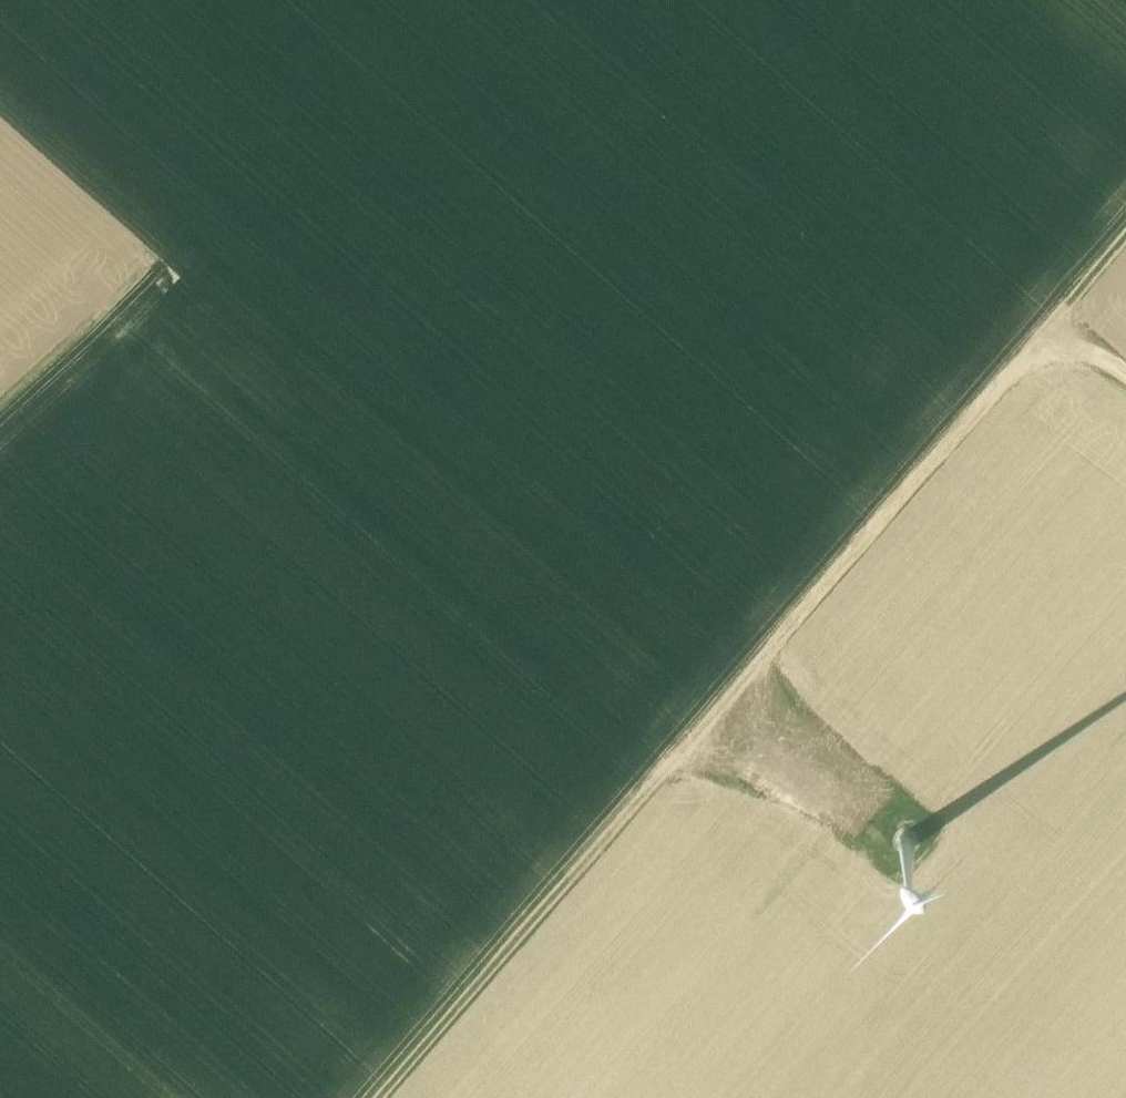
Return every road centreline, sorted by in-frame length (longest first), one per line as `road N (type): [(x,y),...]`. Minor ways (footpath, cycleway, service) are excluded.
road 1 (track): [(733,690),(379,1097)]
road 2 (track): [(1059,312),(733,690)]
road 3 (track): [(733,690),(906,842)]

